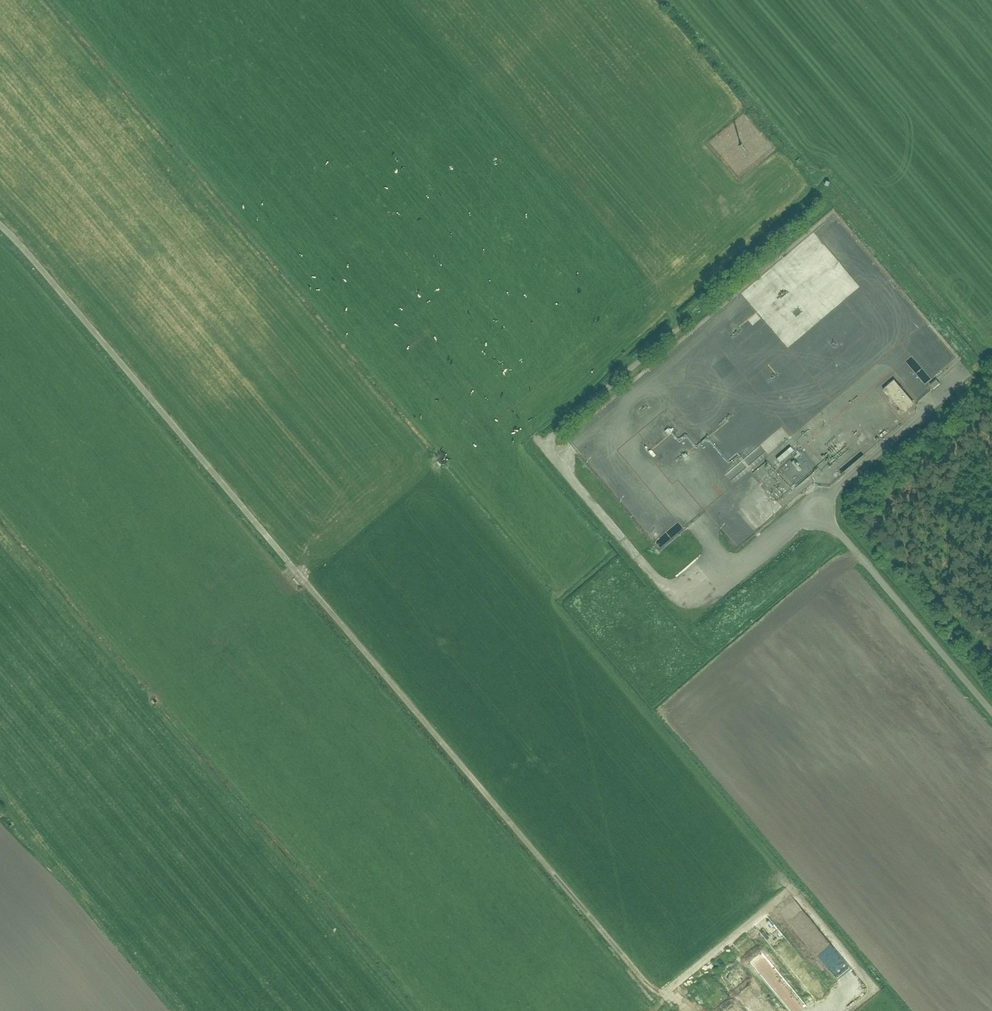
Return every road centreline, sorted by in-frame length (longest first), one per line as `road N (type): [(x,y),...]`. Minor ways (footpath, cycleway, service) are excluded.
road 1 (track): [(0,230),(654,994),(669,992),(791,889),(869,982)]

